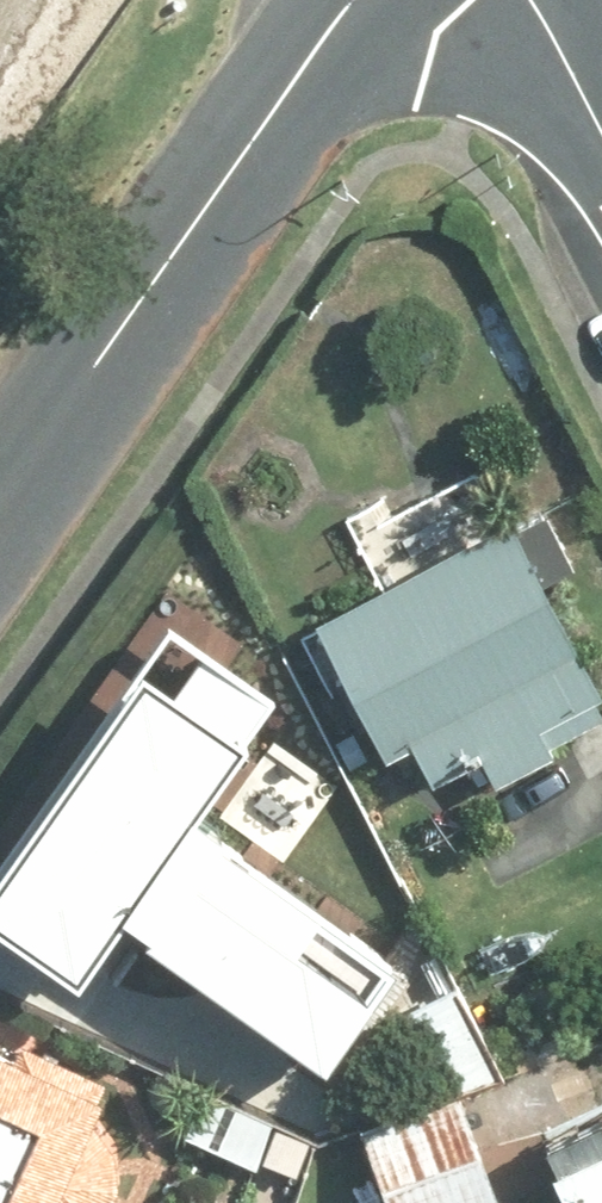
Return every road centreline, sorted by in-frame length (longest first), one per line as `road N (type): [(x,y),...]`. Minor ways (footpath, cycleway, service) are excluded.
road 1 (tertiary): [(0,510),(355,0)]
road 2 (secondary): [(535,0),(601,137)]

